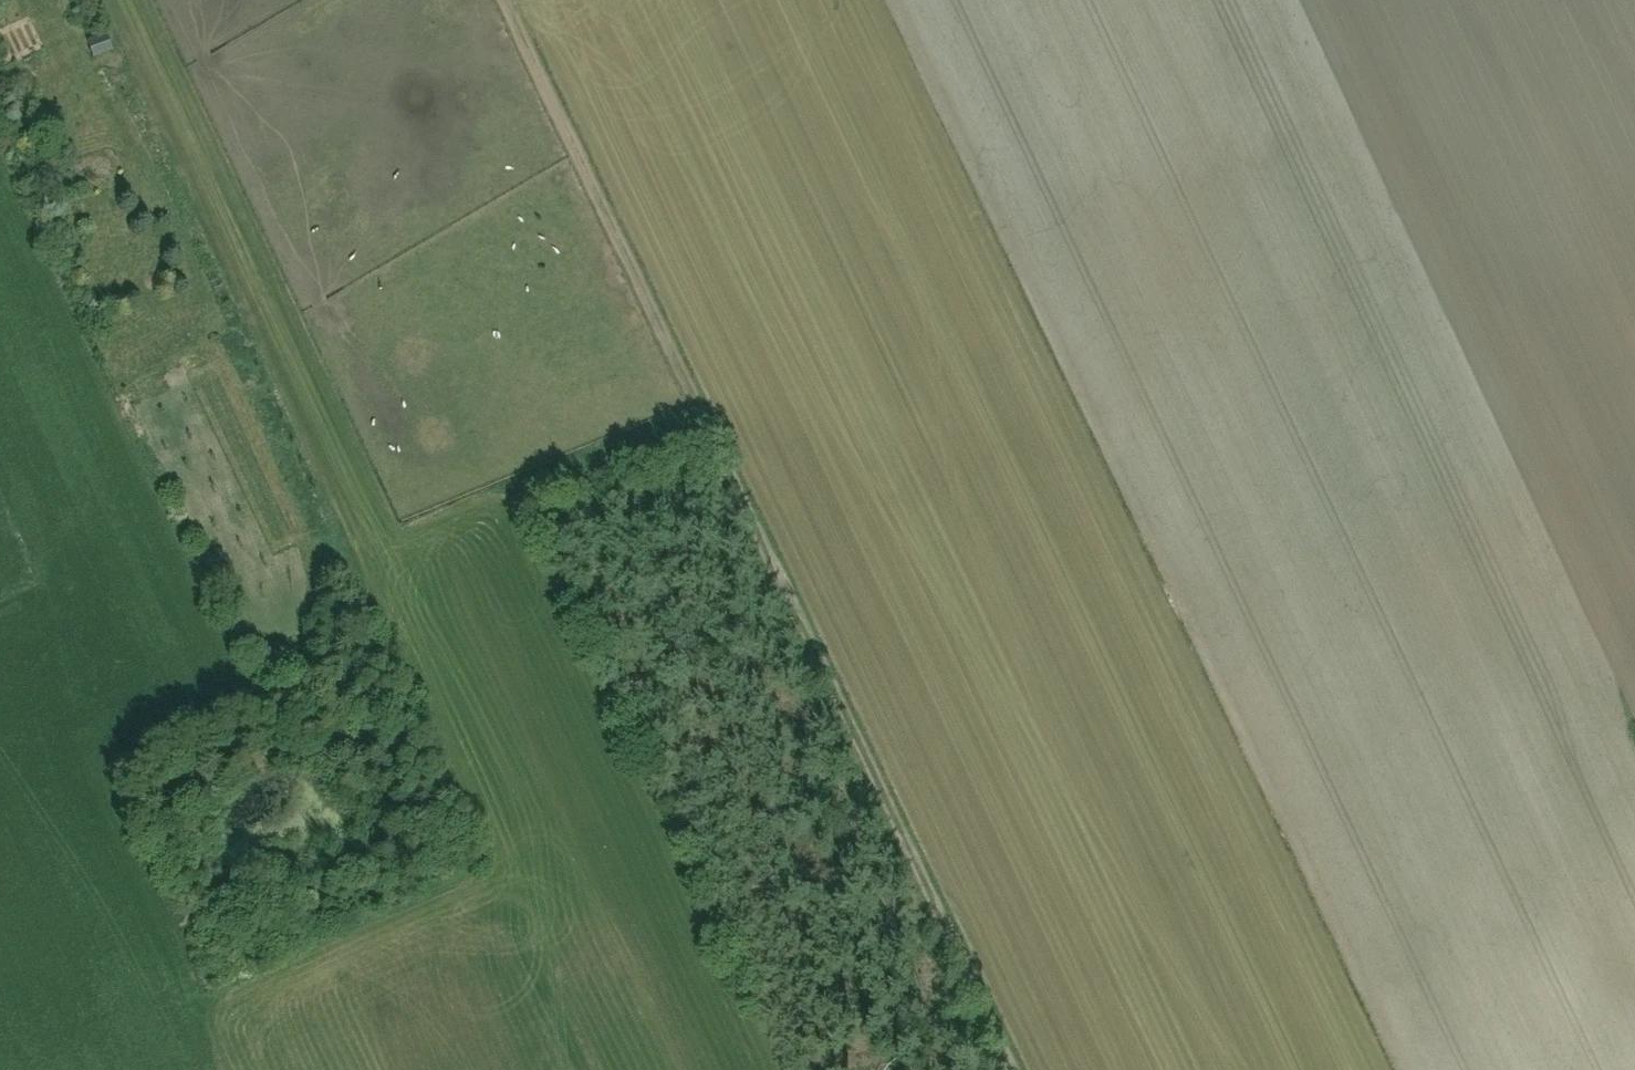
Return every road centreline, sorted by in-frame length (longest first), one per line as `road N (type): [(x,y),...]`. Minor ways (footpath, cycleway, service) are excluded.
road 1 (track): [(504,0),(1012,1069)]

